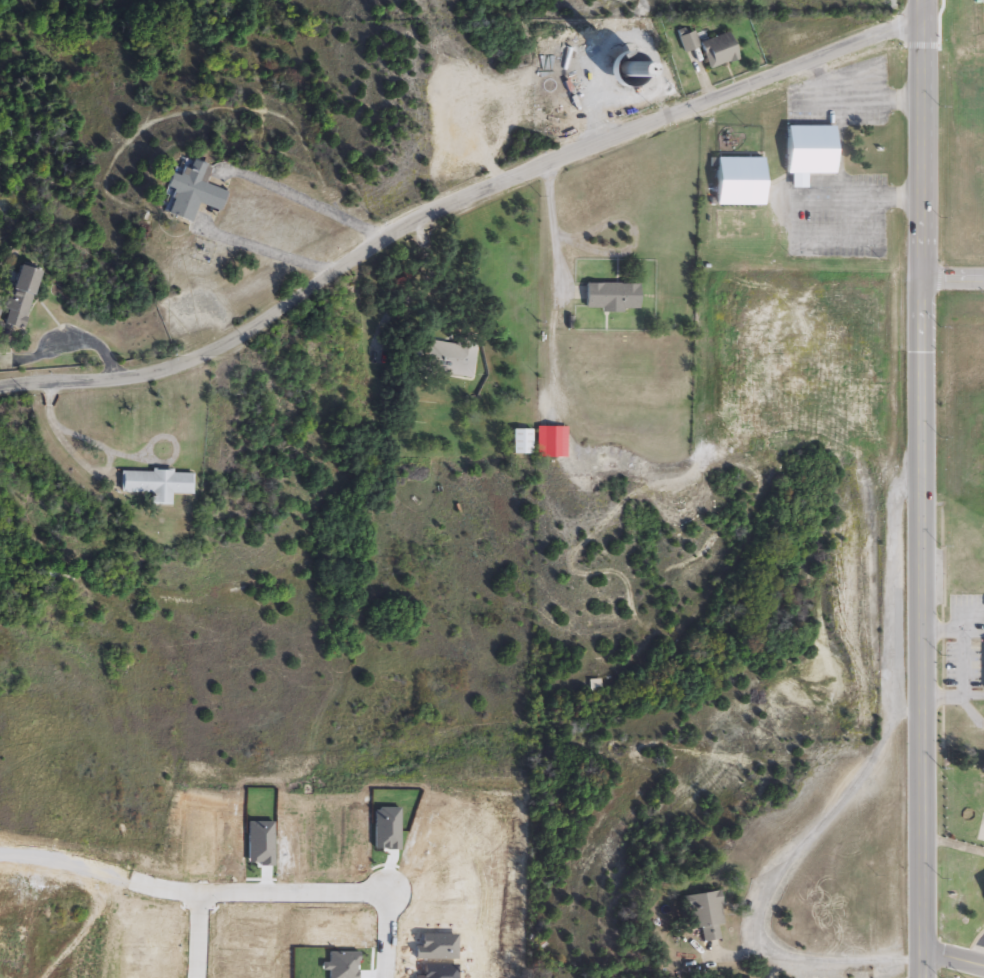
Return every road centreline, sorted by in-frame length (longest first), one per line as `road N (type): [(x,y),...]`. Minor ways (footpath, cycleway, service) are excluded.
road 1 (residential): [(0,390),(161,374),(223,349),(434,214),(869,36),(925,31)]
road 2 (tertiary): [(923,977),(925,0)]
road 3 (residential): [(0,856),(193,891),(192,977)]
road 4 (residential): [(193,891),(387,895),(383,977)]
road 5 (residential): [(548,379),(551,164)]

